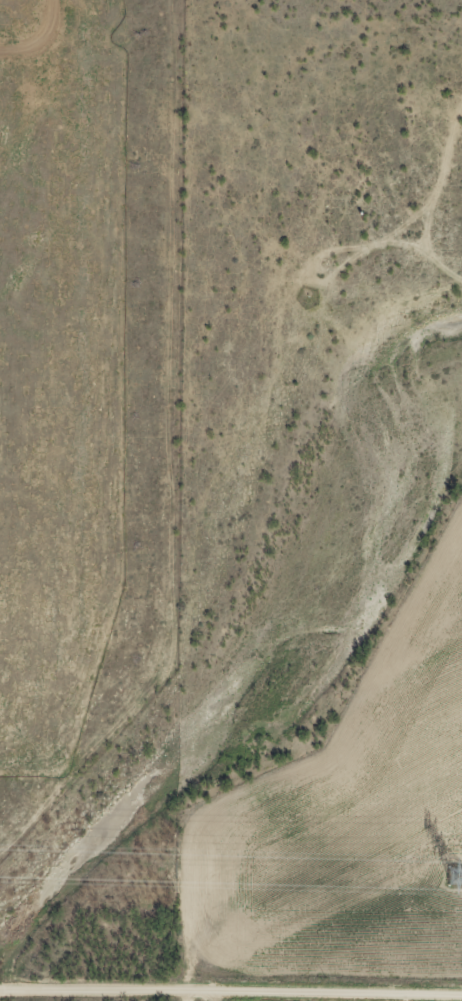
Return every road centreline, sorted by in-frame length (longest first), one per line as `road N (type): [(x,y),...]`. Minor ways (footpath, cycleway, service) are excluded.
road 1 (residential): [(461,987),(0,980)]

